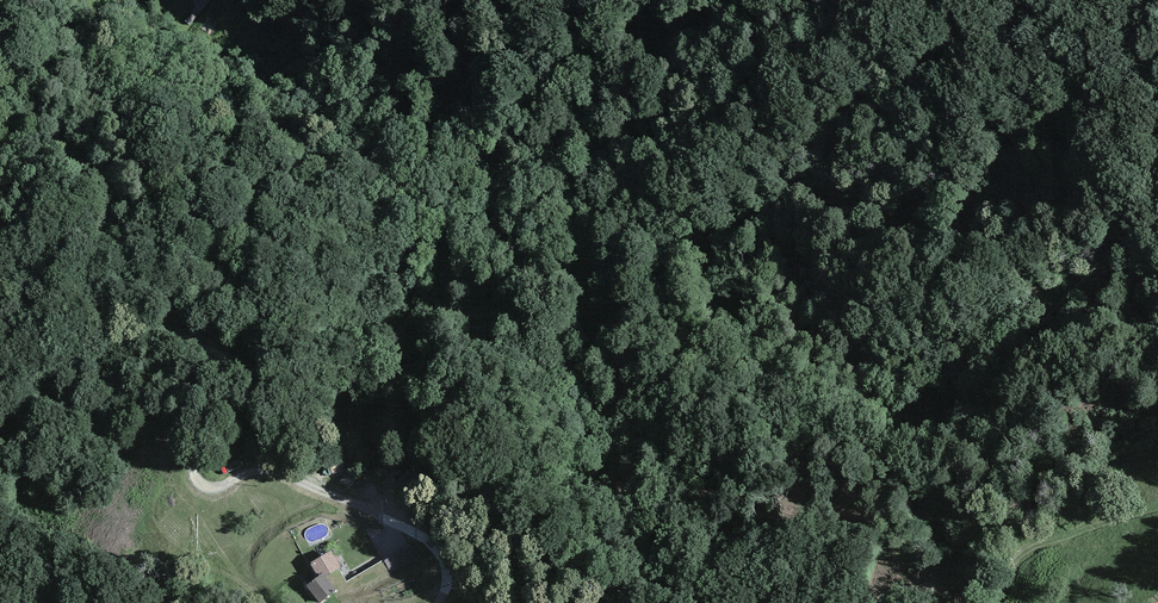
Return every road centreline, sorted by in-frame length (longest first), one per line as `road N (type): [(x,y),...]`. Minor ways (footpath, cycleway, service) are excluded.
road 1 (track): [(0,384),(159,341),(187,347),(218,368),(224,386),(197,453),(200,484),(275,470),(405,527),(446,563),(439,602)]
road 2 (track): [(920,0),(968,39),(1091,92),(1120,124),(1125,165),(1133,177),(1145,177),(1156,160),(1152,82),(1117,0)]
road 3 (track): [(995,602),(1031,550),(1157,509)]

